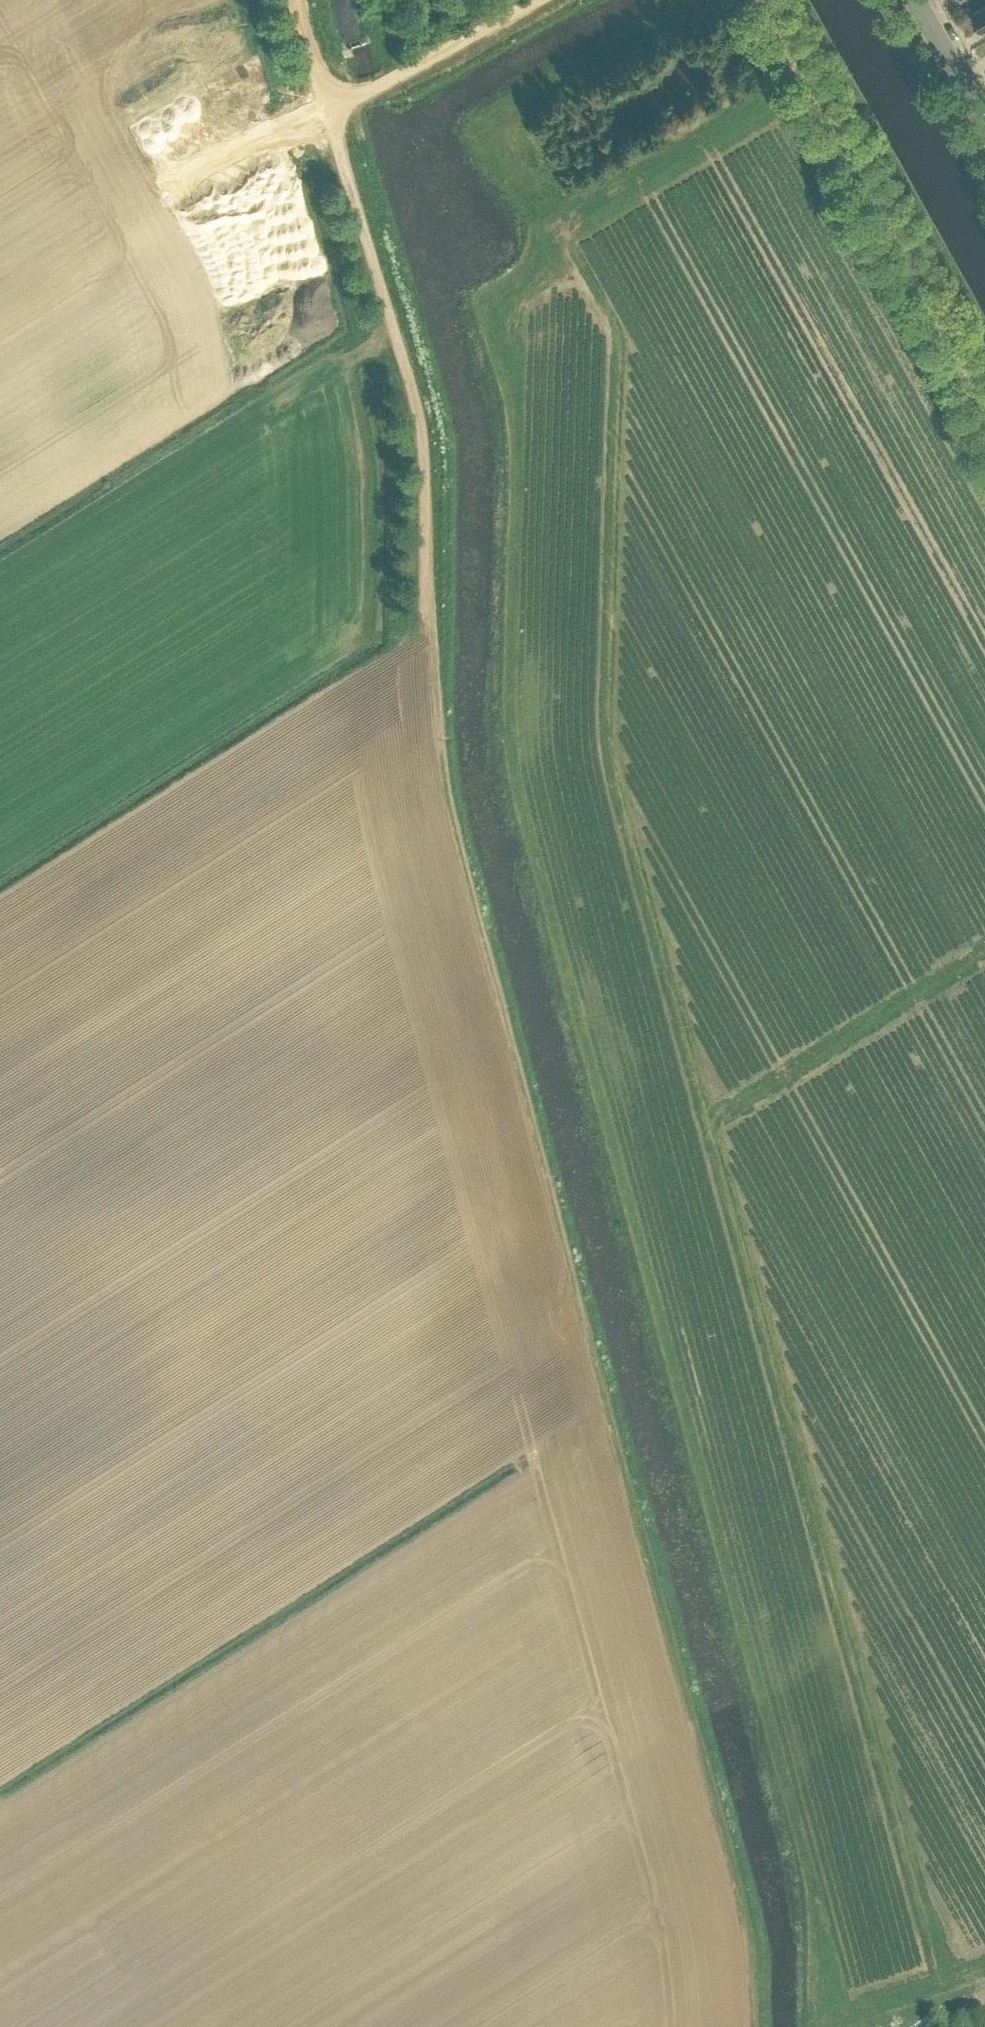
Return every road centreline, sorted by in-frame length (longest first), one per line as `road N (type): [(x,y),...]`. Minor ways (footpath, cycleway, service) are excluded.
road 1 (track): [(534,0),(351,100),(332,128),(421,428),(424,624),(443,756),(752,1934),(758,2026)]
road 2 (unclassified): [(984,398),(761,0)]
road 3 (secondary): [(984,121),(919,0)]

